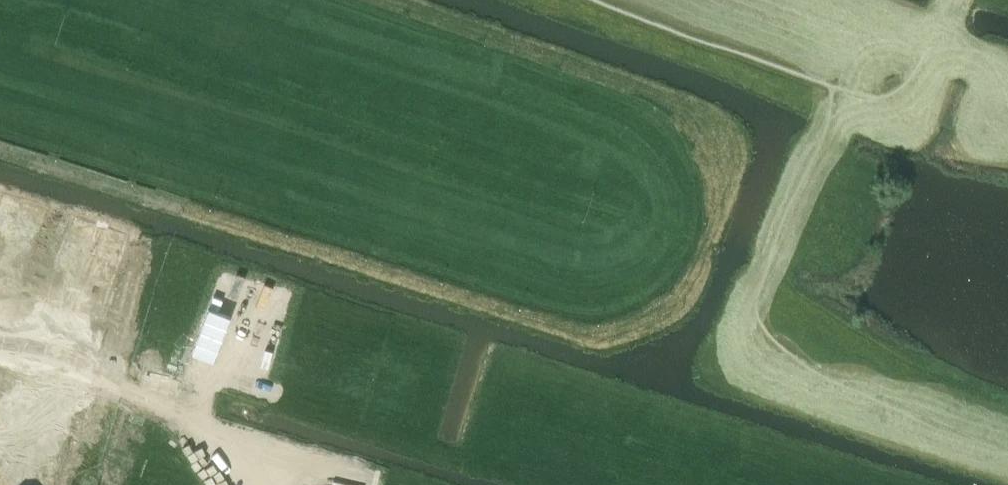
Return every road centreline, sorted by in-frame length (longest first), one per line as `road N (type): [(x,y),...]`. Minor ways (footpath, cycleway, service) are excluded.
road 1 (residential): [(0,358),(172,412),(219,452),(237,484)]

